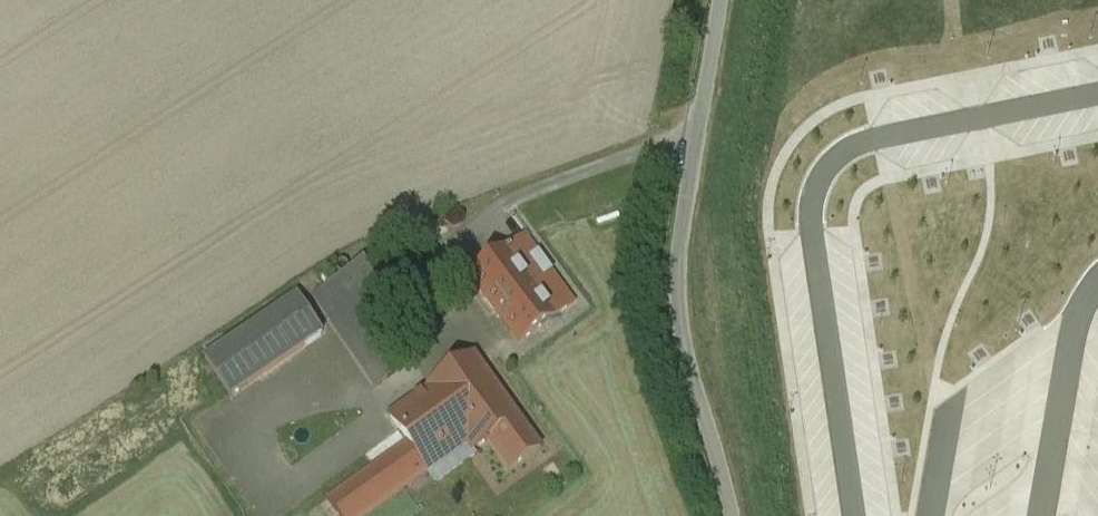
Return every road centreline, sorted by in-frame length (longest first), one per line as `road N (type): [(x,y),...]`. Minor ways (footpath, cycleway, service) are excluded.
road 1 (unclassified): [(721,0),(676,281),(685,351),(730,515)]

